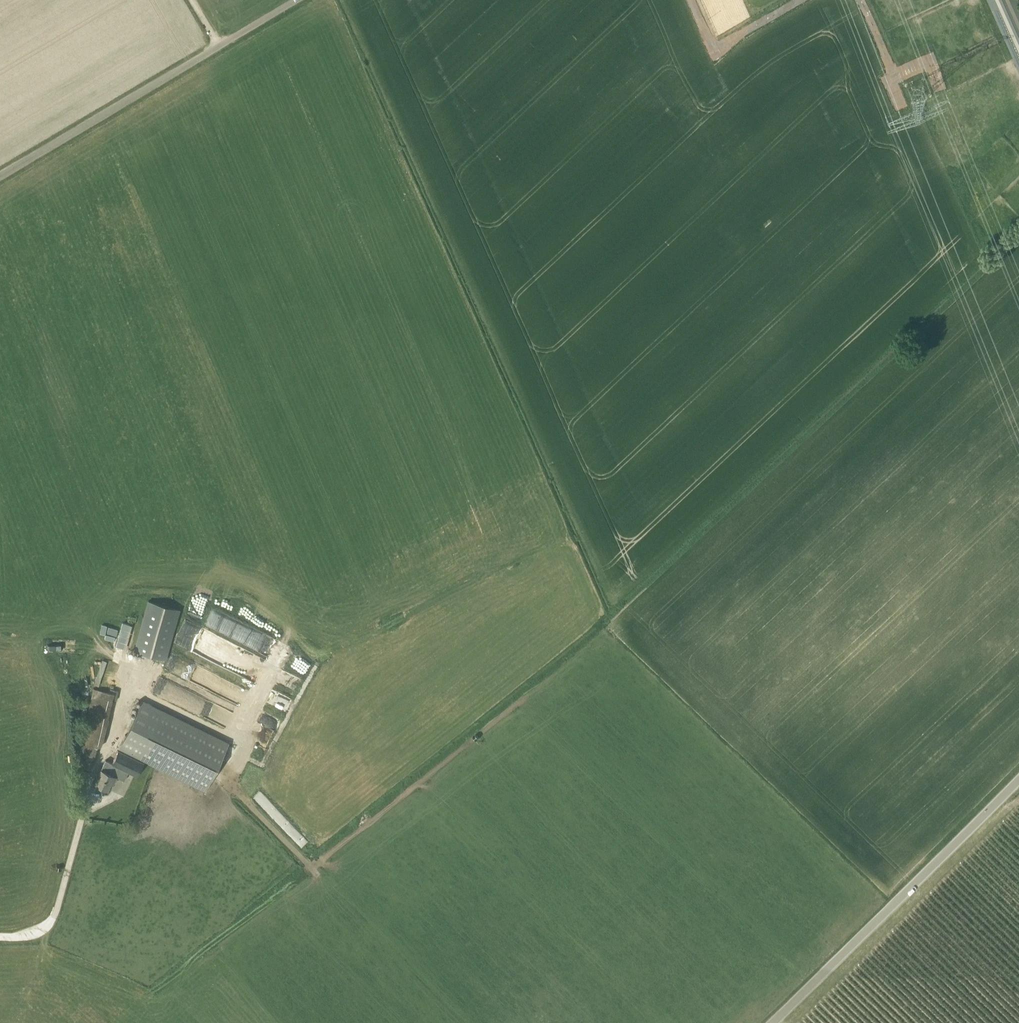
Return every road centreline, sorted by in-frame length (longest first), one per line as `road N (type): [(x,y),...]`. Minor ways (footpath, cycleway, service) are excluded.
road 1 (unclassified): [(774,1022),(1018,780)]
road 2 (unclassified): [(0,172),(291,0)]

